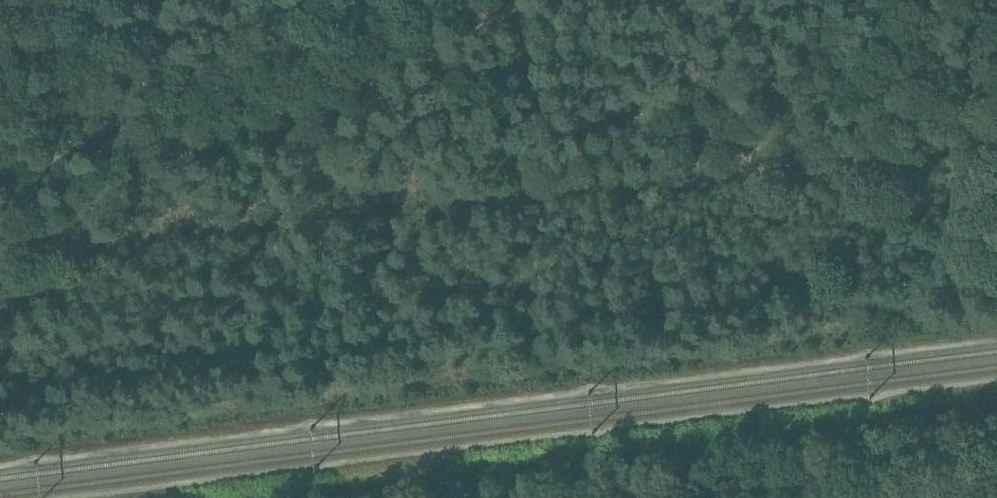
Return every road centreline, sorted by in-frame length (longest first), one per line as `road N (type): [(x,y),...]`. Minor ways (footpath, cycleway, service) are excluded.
road 1 (track): [(996,415),(333,497)]

